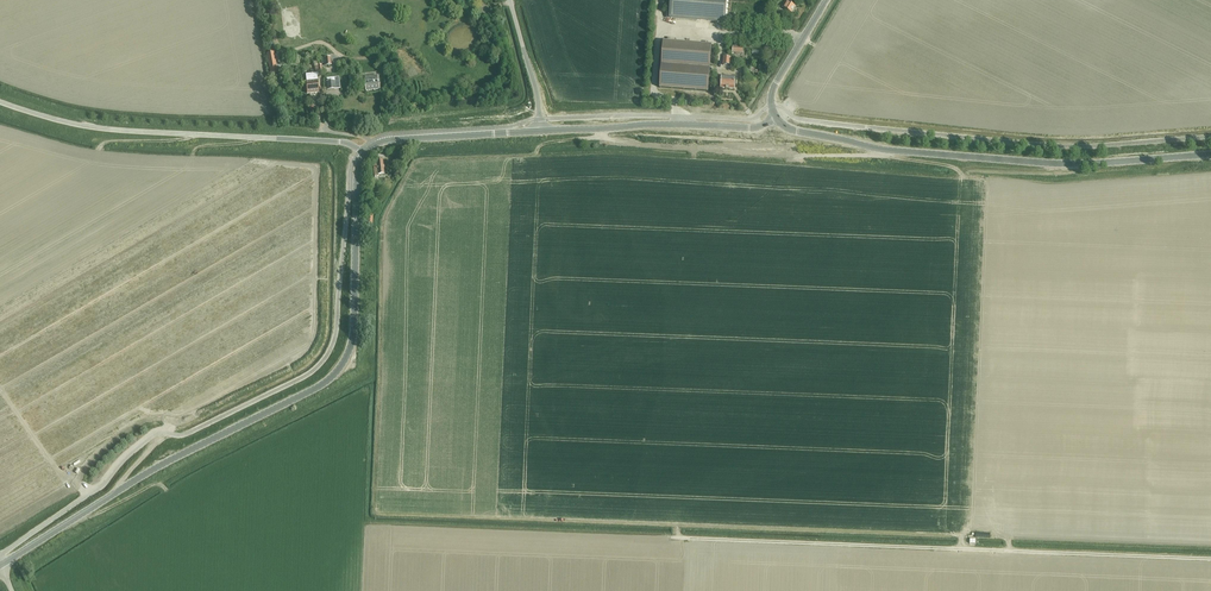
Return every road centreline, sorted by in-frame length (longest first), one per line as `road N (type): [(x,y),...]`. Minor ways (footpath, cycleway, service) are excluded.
road 1 (tertiary): [(0,566),(167,463),(332,376),(351,342),(358,169),(367,151)]
road 2 (track): [(670,536),(1210,559)]
road 3 (tertiary): [(1210,154),(1020,161),(885,150),(776,119)]
road 4 (unclassified): [(367,151),(337,142),(110,129),(0,100)]
road 5 (tertiary): [(540,131),(755,128),(776,119)]
road 6 (tertiary): [(367,151),(393,140),(540,131)]
road 7 (unclassified): [(540,131),(510,0)]
road 8 (tertiary): [(776,119),(772,91),(826,0)]

